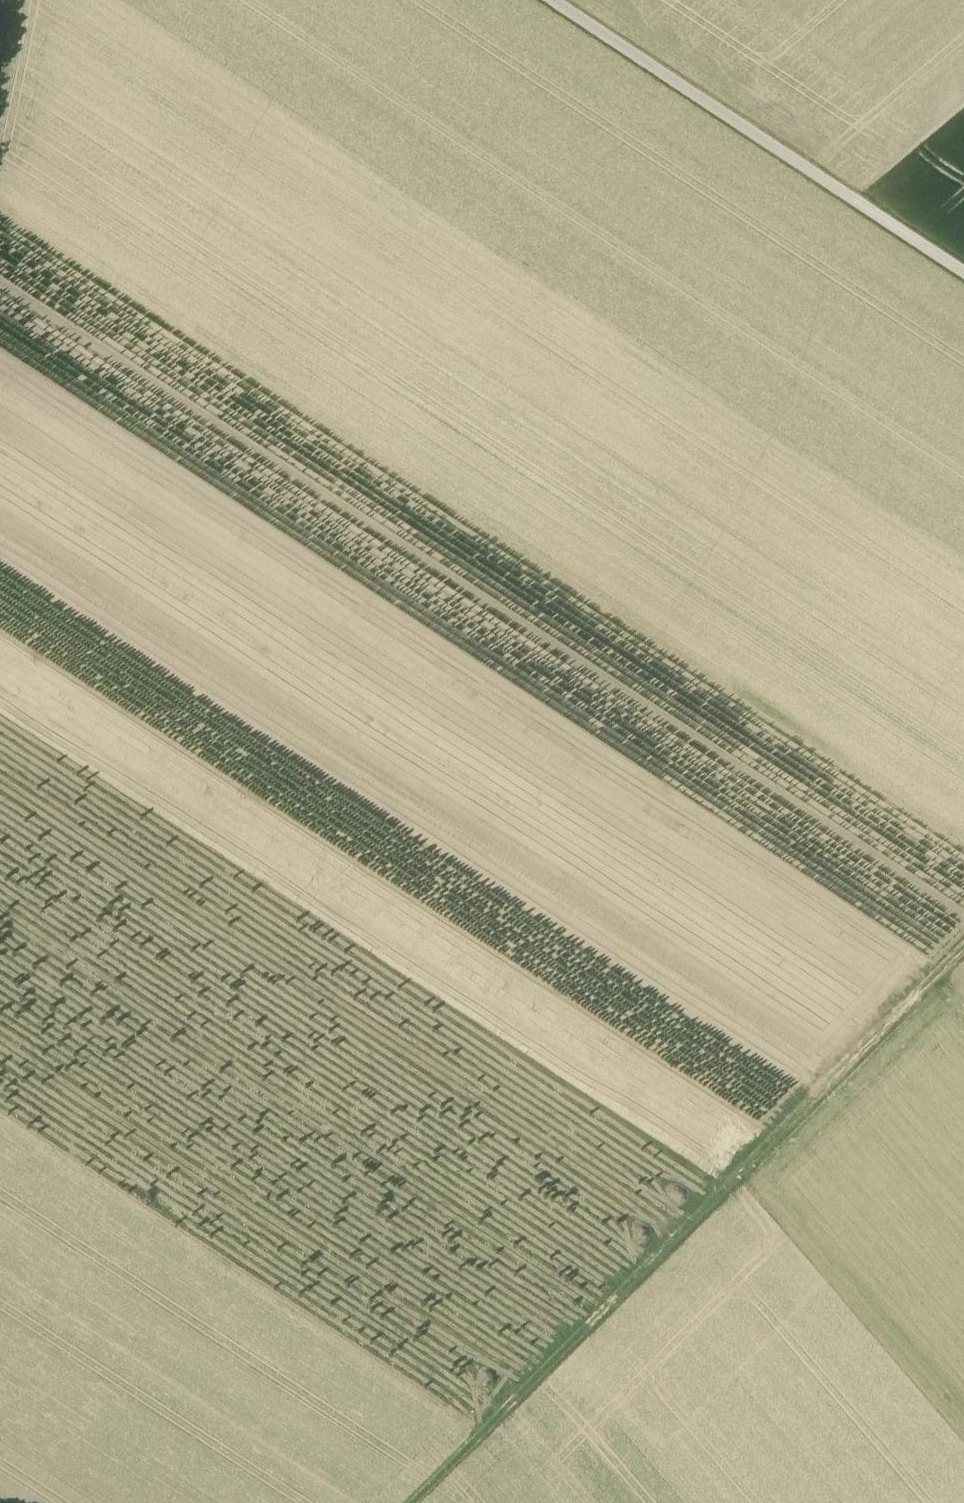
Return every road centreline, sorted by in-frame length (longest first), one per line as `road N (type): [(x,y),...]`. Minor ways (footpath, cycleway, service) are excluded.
road 1 (track): [(963,955),(415,1502)]
road 2 (track): [(963,271),(556,0)]

